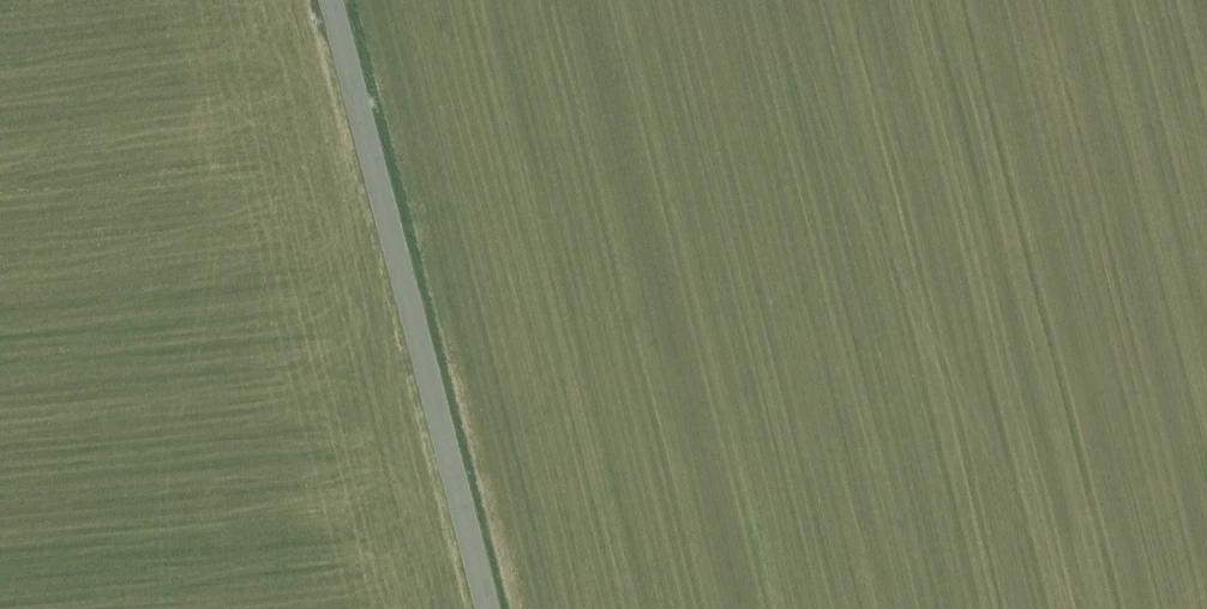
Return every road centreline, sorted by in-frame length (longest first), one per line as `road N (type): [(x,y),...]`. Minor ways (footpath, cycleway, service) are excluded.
road 1 (unclassified): [(487,608),(329,0)]

